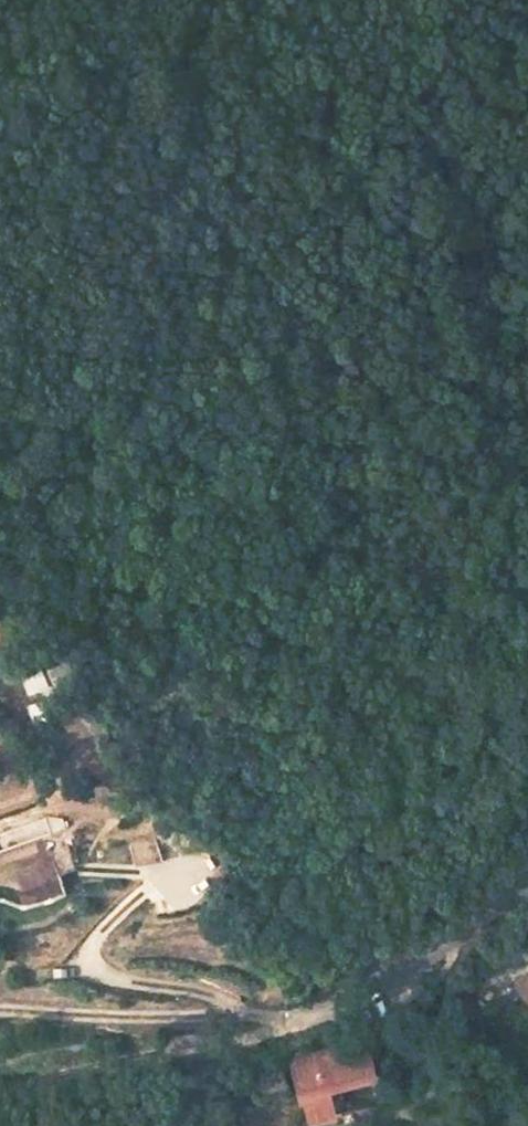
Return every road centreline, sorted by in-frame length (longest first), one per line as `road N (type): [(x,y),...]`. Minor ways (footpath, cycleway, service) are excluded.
road 1 (track): [(248,1015),(221,994),(87,967),(83,952),(152,887),(147,875),(73,873)]
road 2 (track): [(303,1018),(0,1088)]
road 3 (residential): [(527,871),(398,970),(303,1018)]

